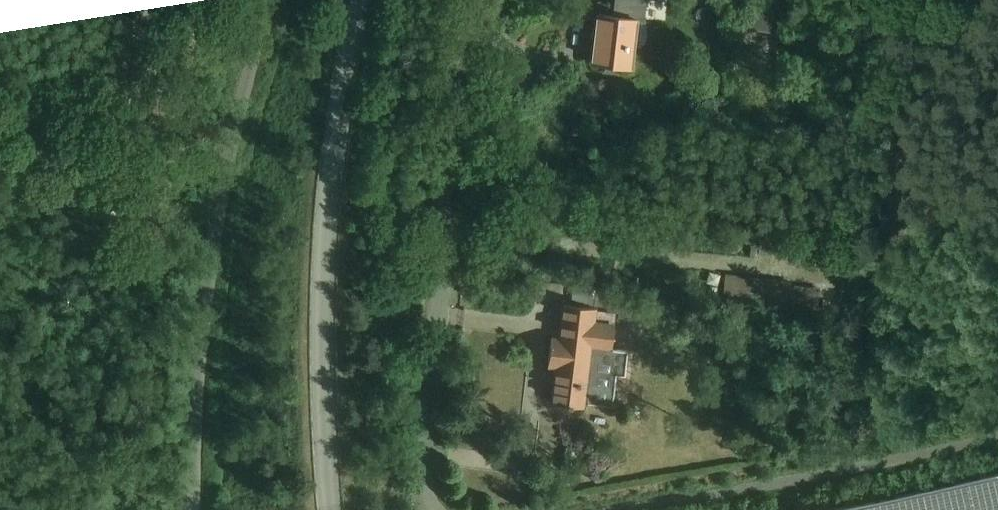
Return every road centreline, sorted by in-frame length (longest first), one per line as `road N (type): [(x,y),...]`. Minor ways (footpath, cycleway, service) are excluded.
road 1 (unclassified): [(273,0),(231,152),(214,255),(193,509)]
road 2 (unclassified): [(475,0),(453,248),(422,459),(433,509)]
road 3 (unclassified): [(359,0),(340,100),(323,285),(330,509)]

